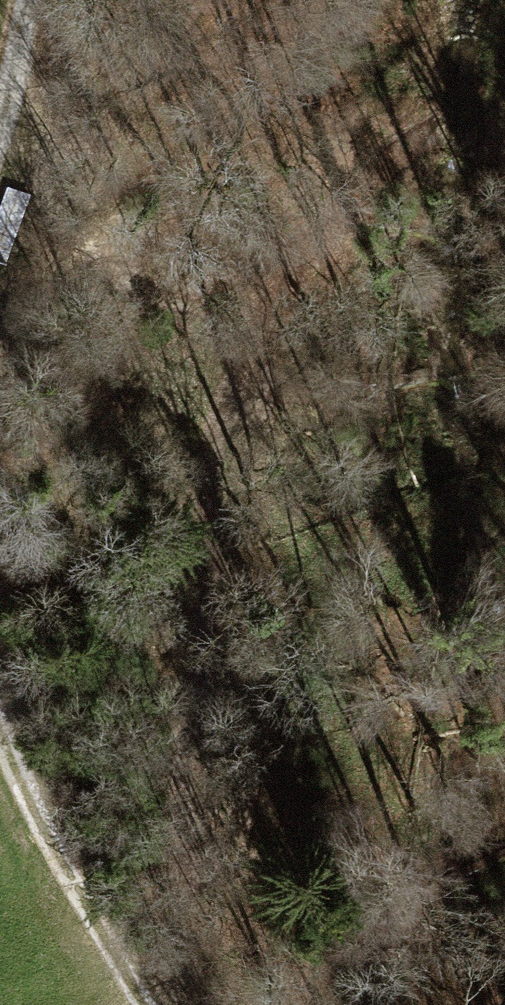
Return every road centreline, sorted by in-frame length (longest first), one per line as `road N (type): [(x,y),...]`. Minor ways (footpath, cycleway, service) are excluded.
road 1 (track): [(177,1004),(209,619),(204,472),(232,341),(326,211),(392,158)]
road 2 (track): [(0,726),(41,840),(137,1004)]
road 3 (track): [(28,0),(0,127)]

